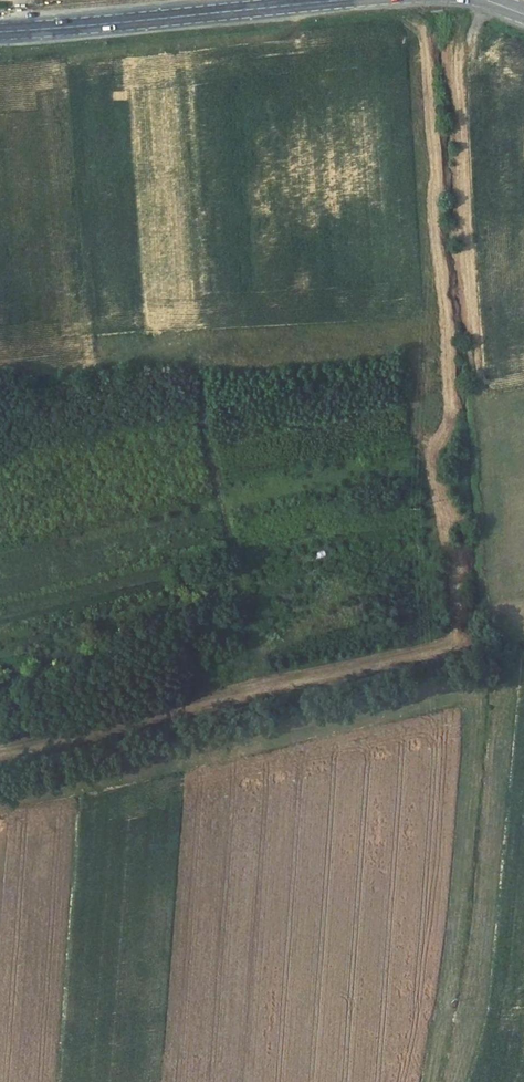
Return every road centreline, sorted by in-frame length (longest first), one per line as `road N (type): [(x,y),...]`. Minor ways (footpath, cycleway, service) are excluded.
road 1 (track): [(0,746),(448,643)]
road 2 (tertiary): [(345,0),(0,30)]

